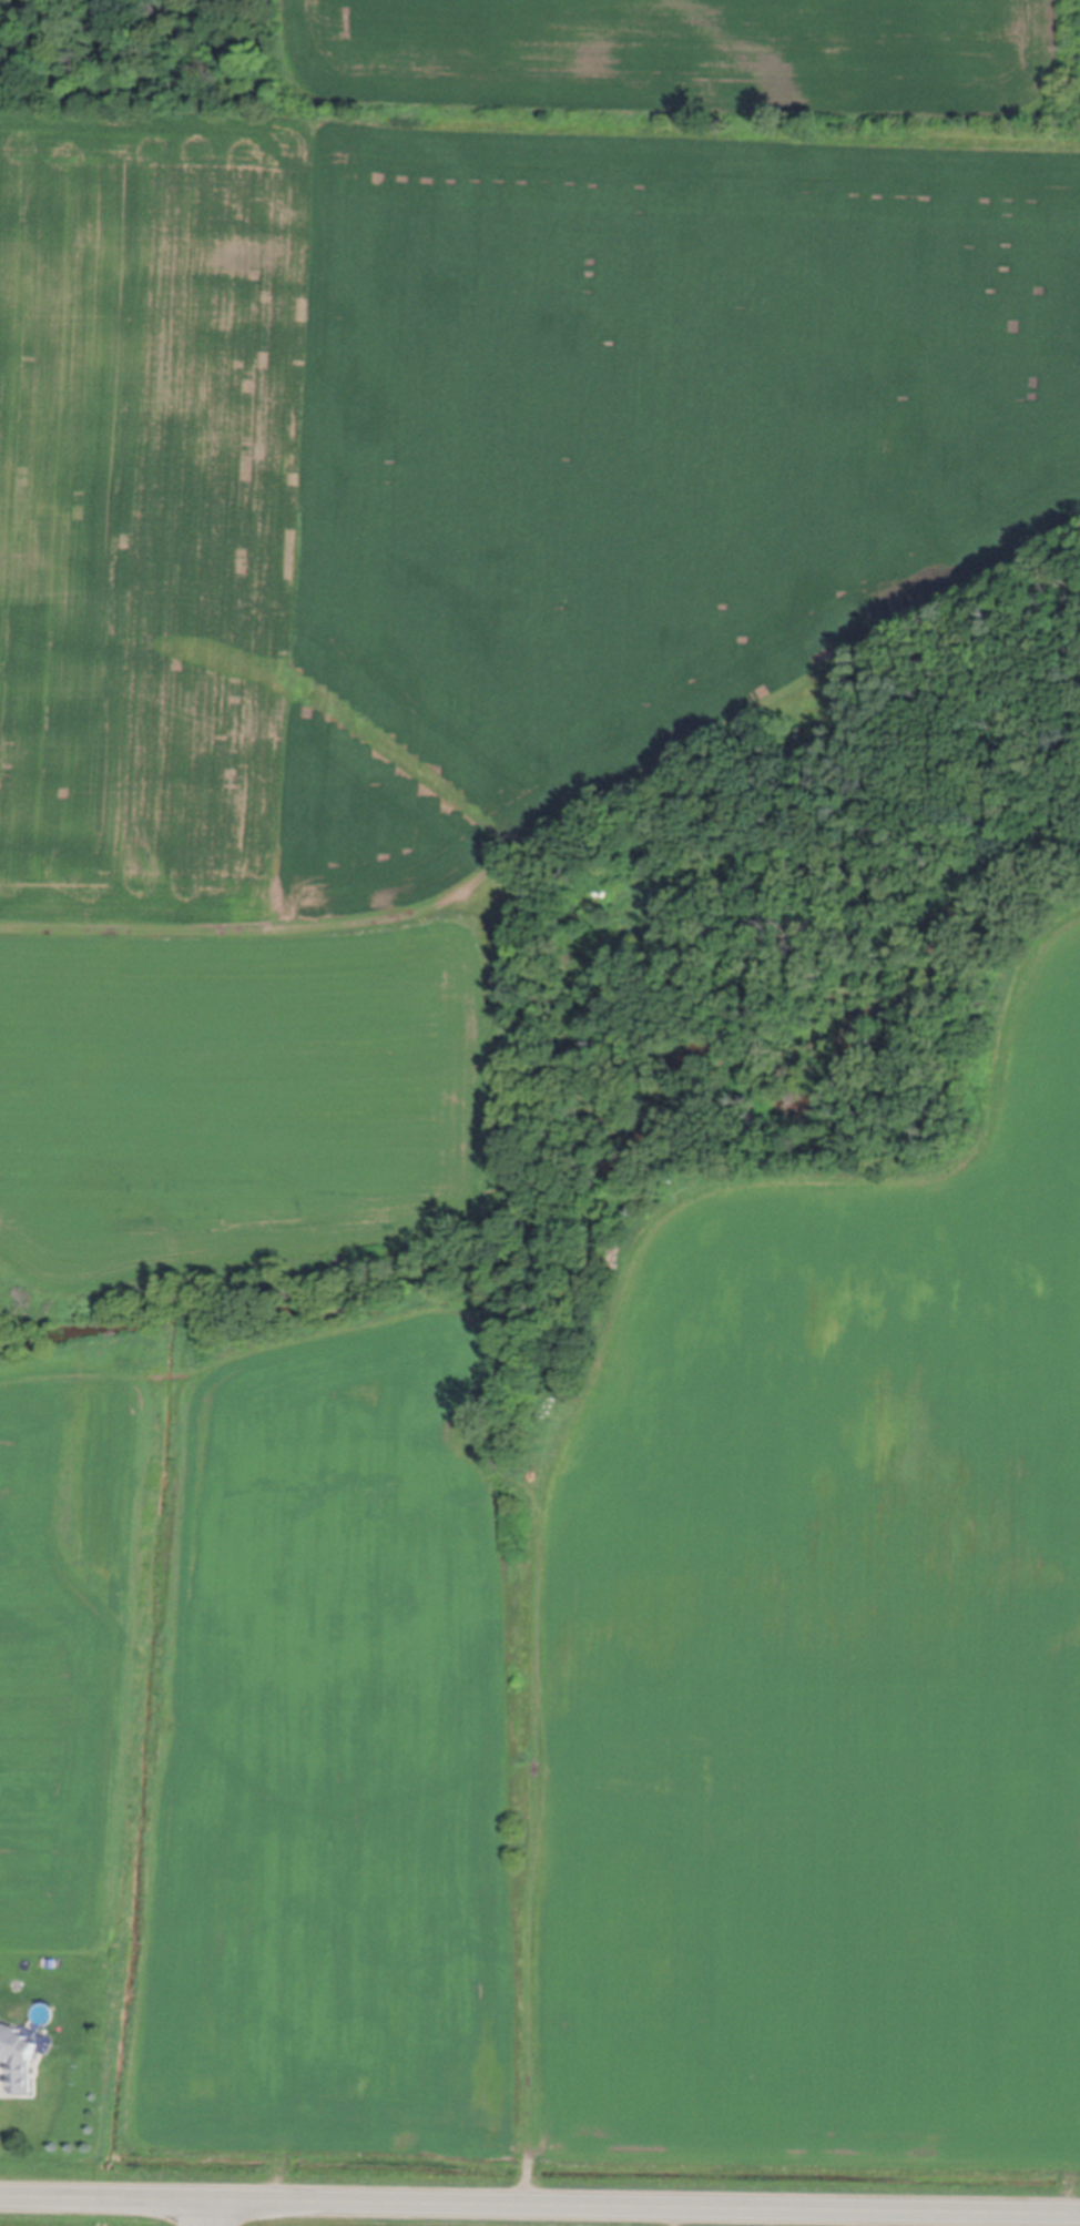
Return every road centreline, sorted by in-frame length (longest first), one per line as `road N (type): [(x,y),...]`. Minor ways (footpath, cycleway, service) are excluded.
road 1 (secondary): [(0,2201),(1079,2215)]

